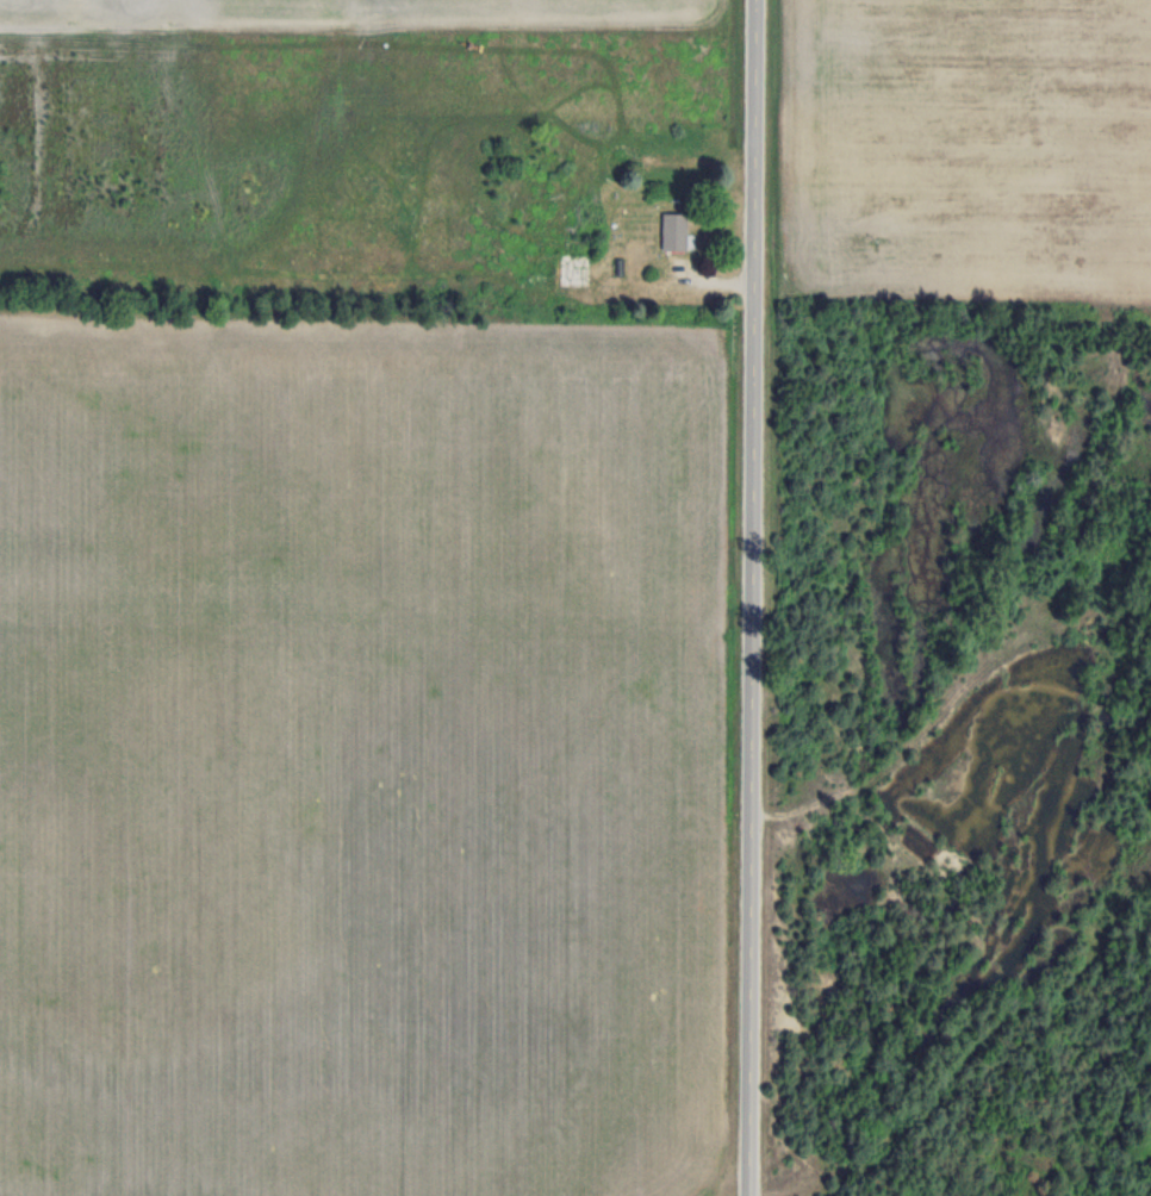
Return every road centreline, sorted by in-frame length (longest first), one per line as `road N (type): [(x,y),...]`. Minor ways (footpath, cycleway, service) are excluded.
road 1 (residential): [(758,1195),(762,0)]

